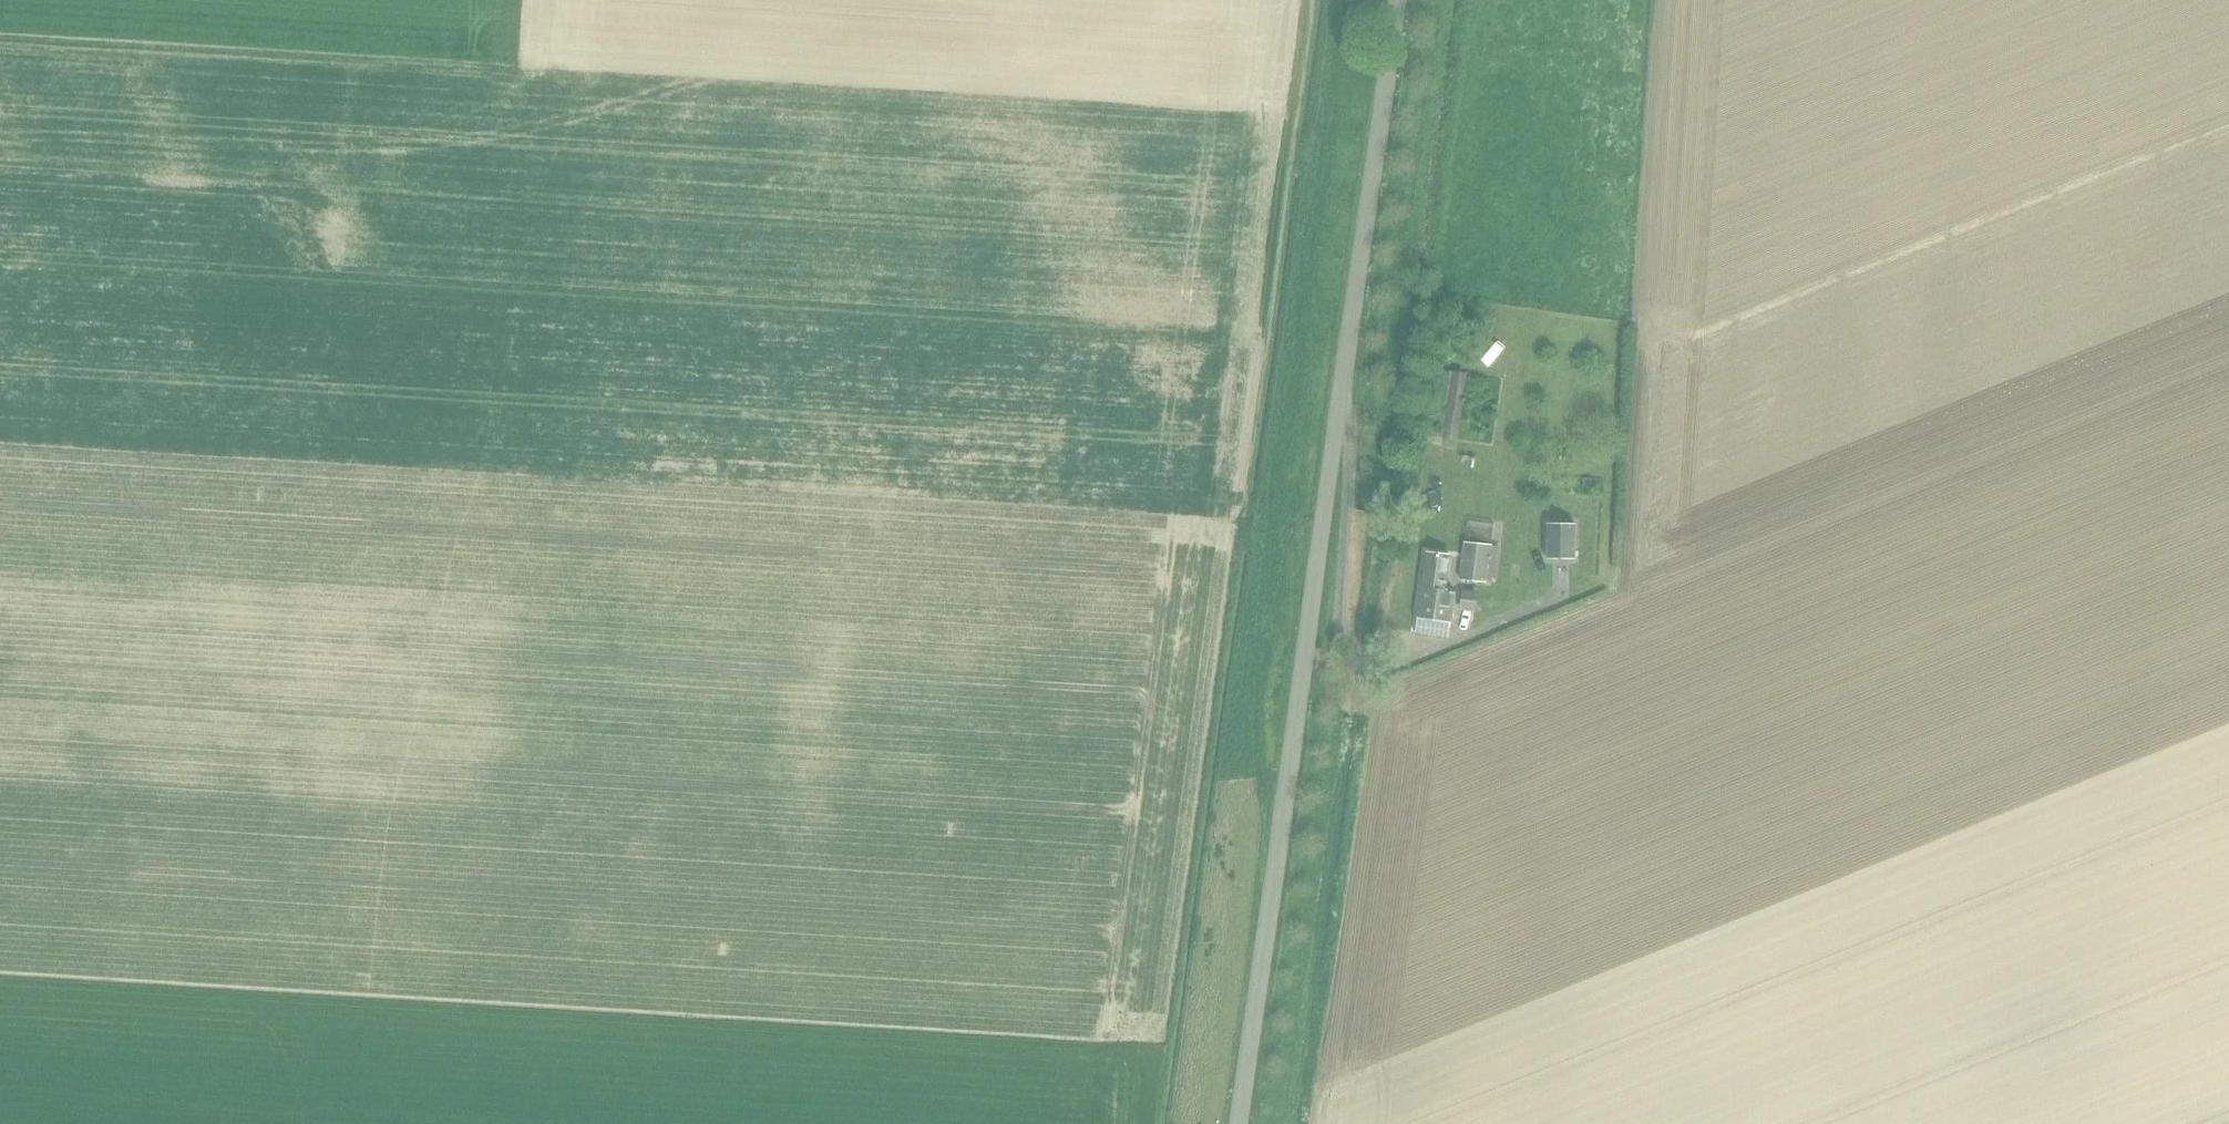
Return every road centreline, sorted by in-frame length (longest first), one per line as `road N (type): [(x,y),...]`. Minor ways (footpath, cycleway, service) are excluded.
road 1 (tertiary): [(1236,1123),(1402,0)]

